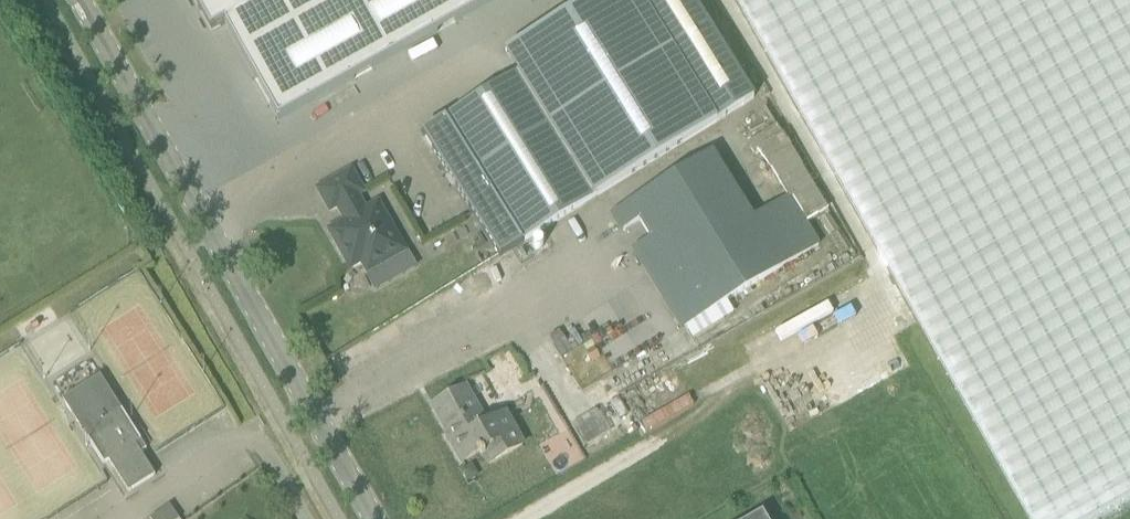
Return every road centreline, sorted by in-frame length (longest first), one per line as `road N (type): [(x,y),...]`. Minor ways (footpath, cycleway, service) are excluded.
road 1 (tertiary): [(371,518),(82,0)]

